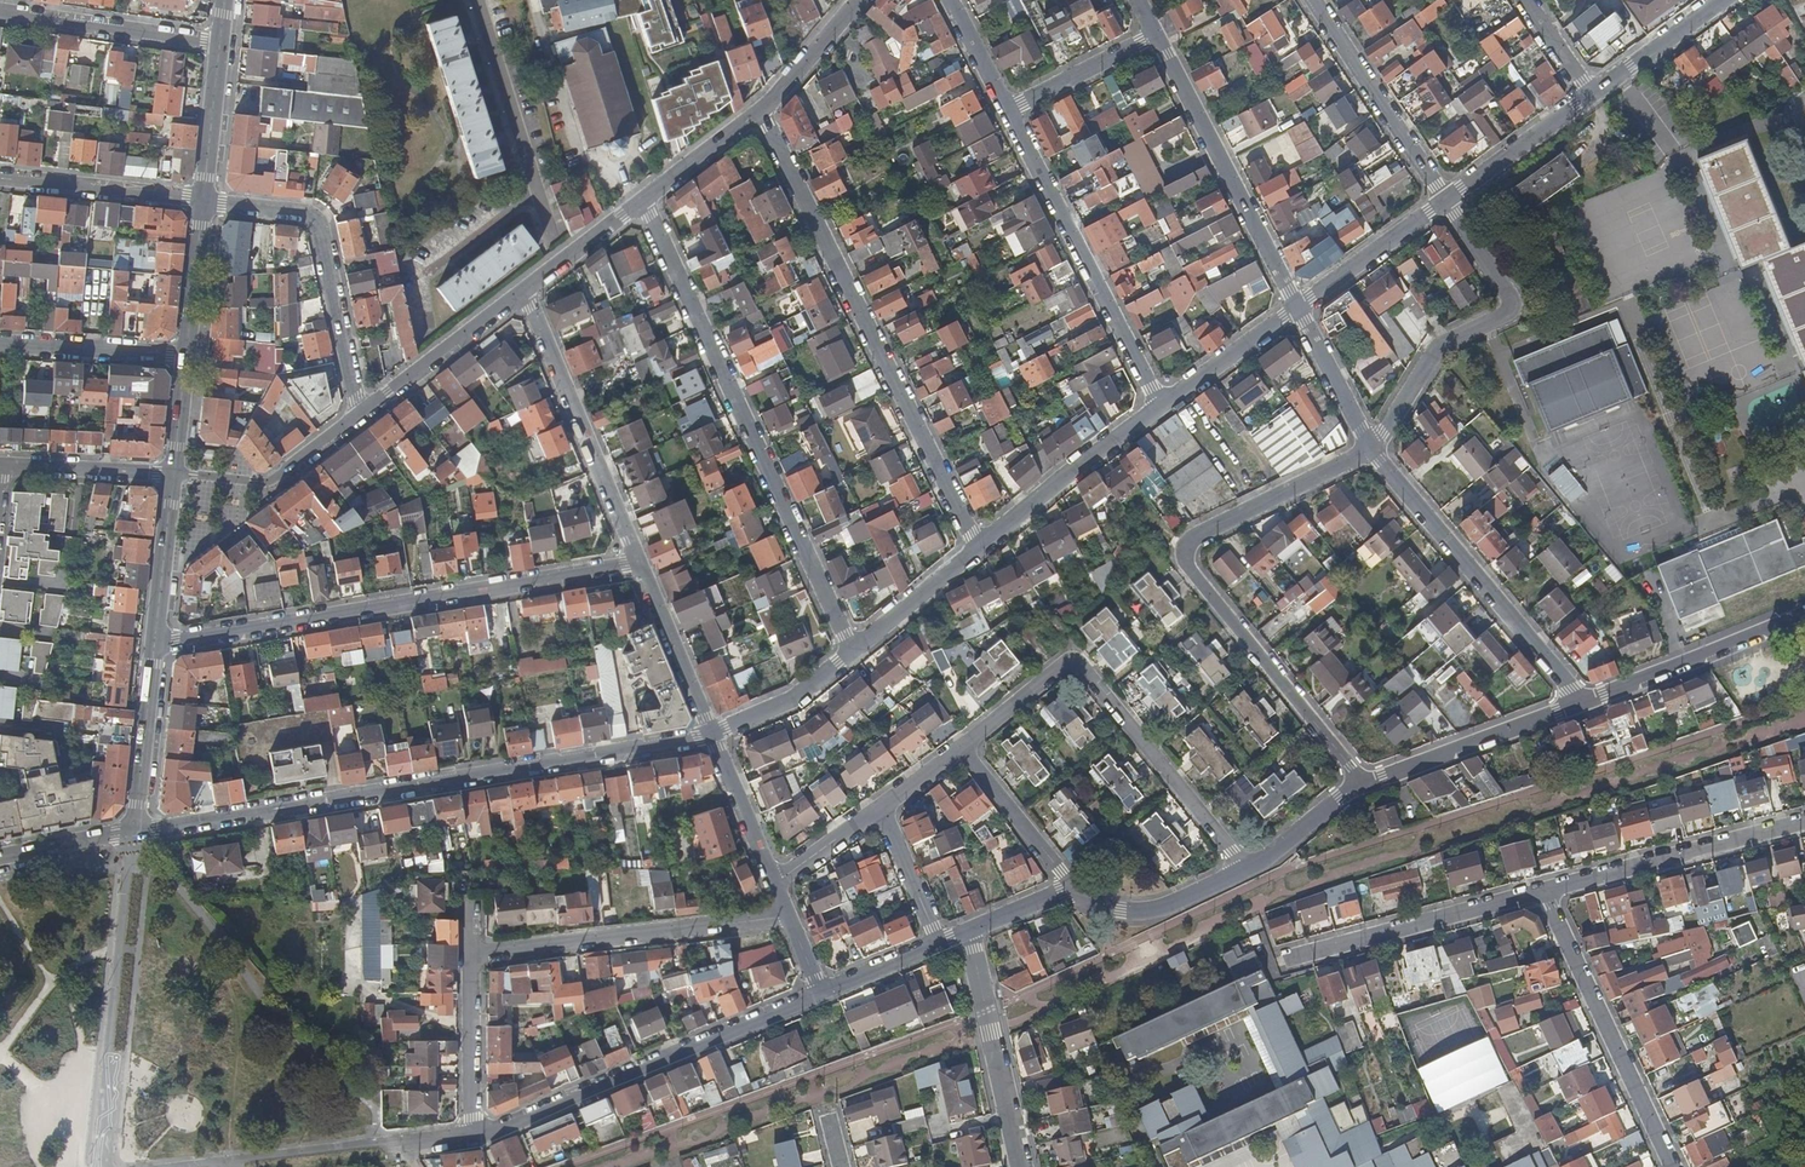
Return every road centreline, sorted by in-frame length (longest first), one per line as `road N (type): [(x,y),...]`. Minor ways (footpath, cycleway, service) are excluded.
road 1 (residential): [(135,832),(711,734)]
road 2 (residential): [(471,951),(469,1139),(821,997)]
road 3 (residential): [(1362,782),(1185,565),(1184,552),(1192,538),(1372,447)]
road 4 (residential): [(153,645),(640,564)]
road 5 (residential): [(645,201),(848,650)]
road 6 (residential): [(762,109),(977,548)]
road 7 (residential): [(964,745),(1072,663),(1248,871)]
road 8 (residential): [(1159,408),(1007,111)]
road 9 (residential): [(1444,202),(1513,307),(1439,348),(1372,447)]
road 10 (residential): [(1578,702),(1372,447)]
road 11 (residential): [(788,918),(471,951)]
road 12 (residential): [(203,198),(306,212),(321,225),(357,413)]
road 13 (residential): [(1295,307),(1156,35)]
road 14 (residential): [(1672,1166),(1543,891)]
road 15 (residential): [(525,289),(640,564)]
road 16 (residential): [(1276,962),(1543,891)]
road 17 (residential): [(1543,891),(1804,824)]
road 18 (residential): [(481,0),(551,239)]
road 19 (residential): [(1311,0),(1444,202)]
road 20 (residential): [(1578,702),(1804,616)]
road 21 (residential): [(1020,1166),(964,934)]
road 22 (residential): [(1362,782),(1578,702)]
road 23 (residential): [(977,548),(1159,408)]
road 24 (residential): [(0,12),(219,44)]
road 25 (residential): [(357,413),(525,289)]
road 26 (residential): [(357,413),(262,482),(173,474)]
road 27 (residential): [(203,198),(0,175)]
road 28 (residential): [(1074,889),(1112,913),(1165,906),(1248,871)]
road 29 (tertiary): [(135,832),(153,645)]
road 30 (residential): [(0,345),(185,356)]
road 31 (residential): [(640,564),(711,734)]
road 32 (residential): [(1295,307),(1444,202)]
road 33 (residential): [(964,745),(1074,889)]
road 34 (residential): [(1444,202),(1590,97)]
road 35 (residential): [(0,463),(173,474)]
road 36 (tertiary): [(153,645),(173,474)]
road 37 (residential): [(1159,408),(1295,307)]
road 38 (residential): [(1007,111),(1156,35)]
road 39 (residential): [(848,650),(977,548)]
road 40 (residential): [(711,734),(776,885)]
road 41 (residential): [(711,734),(802,696),(848,650)]
road 42 (residential): [(1590,97),(1720,0)]
road 43 (residential): [(1372,447),(1295,307)]
road 44 (tertiary): [(185,356),(203,198)]
road 45 (tertiary): [(203,198),(219,44)]
road 46 (residential): [(645,201),(762,109)]
road 47 (residential): [(525,289),(645,201)]
road 48 (residential): [(762,109),(860,0)]
road 49 (residential): [(879,810),(938,943)]
road 50 (residential): [(1248,871),(1362,782)]
road 51 (tertiary): [(135,832),(0,857)]
road 52 (residential): [(821,997),(938,943)]
road 53 (residential): [(776,885),(879,810)]
road 54 (residential): [(1007,111),(949,0)]

